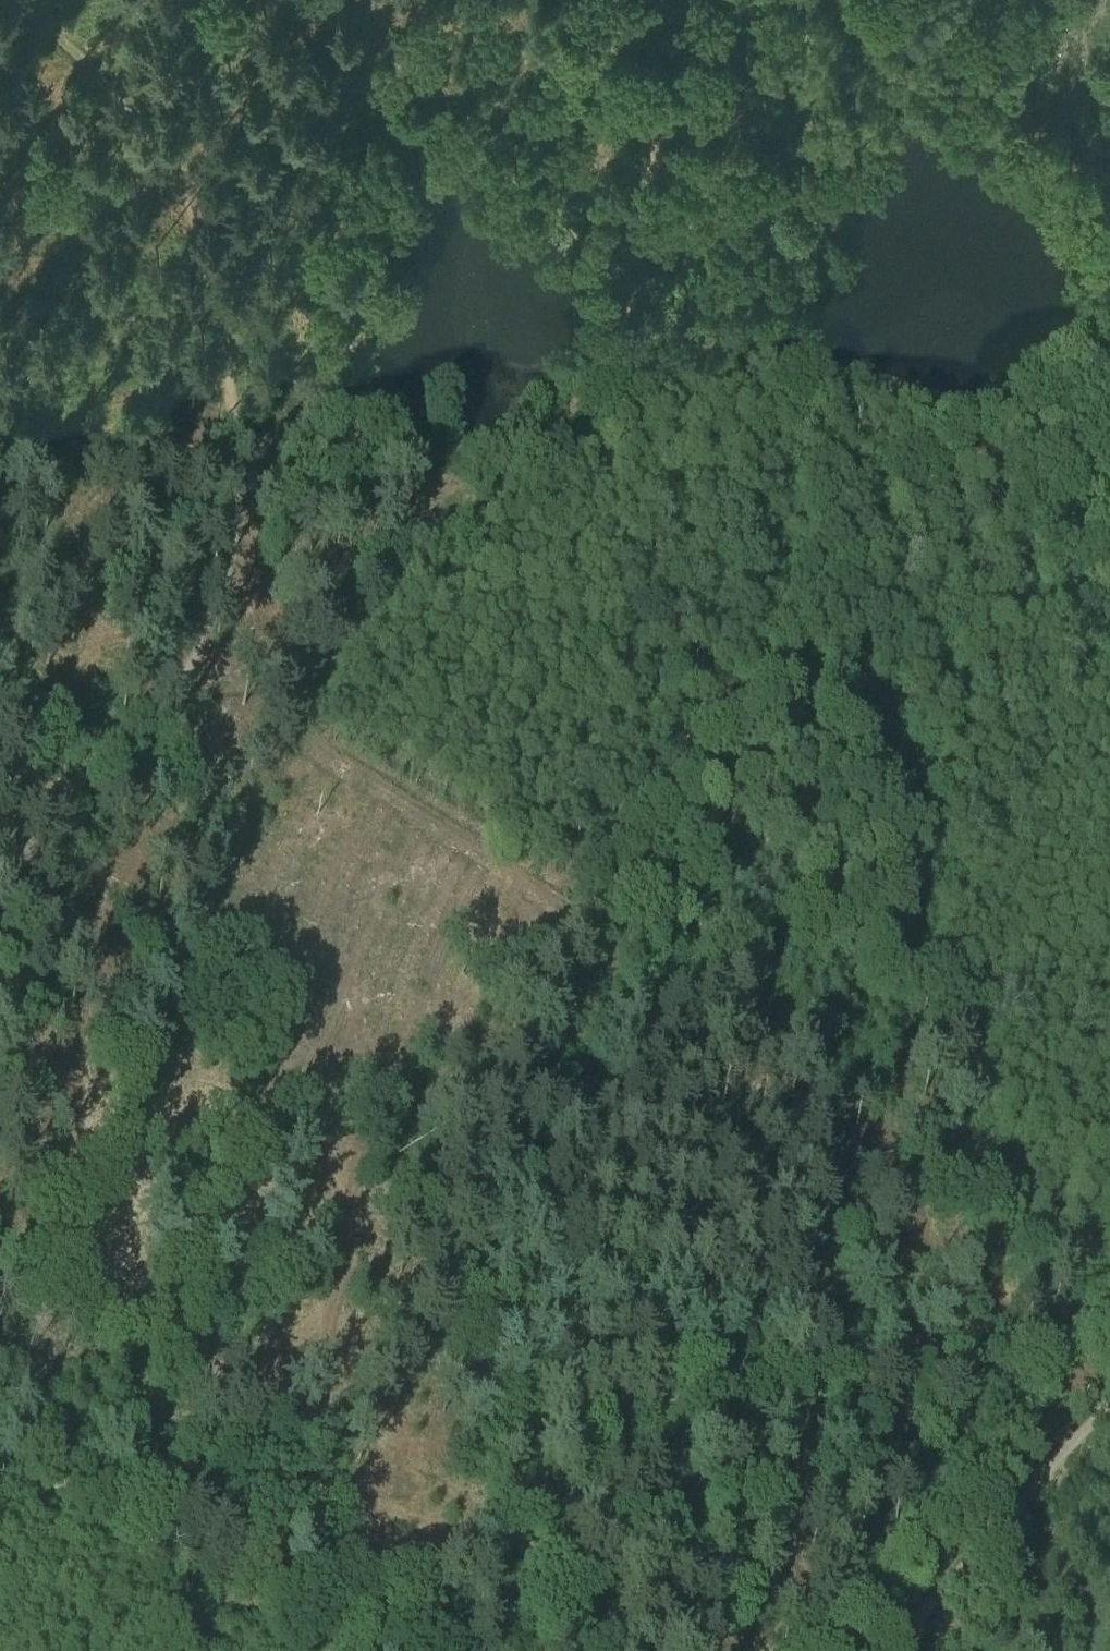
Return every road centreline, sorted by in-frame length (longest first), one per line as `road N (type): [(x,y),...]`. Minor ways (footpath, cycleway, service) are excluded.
road 1 (track): [(226,352),(230,515),(213,604),(168,689),(122,744),(40,832),(0,856)]
road 2 (track): [(0,1466),(299,1555),(364,1597),(416,1650)]
road 3 (track): [(880,1650),(1109,1401)]
road 4 (track): [(25,0),(140,111),(183,182)]
road 5 (track): [(183,182),(226,352)]

